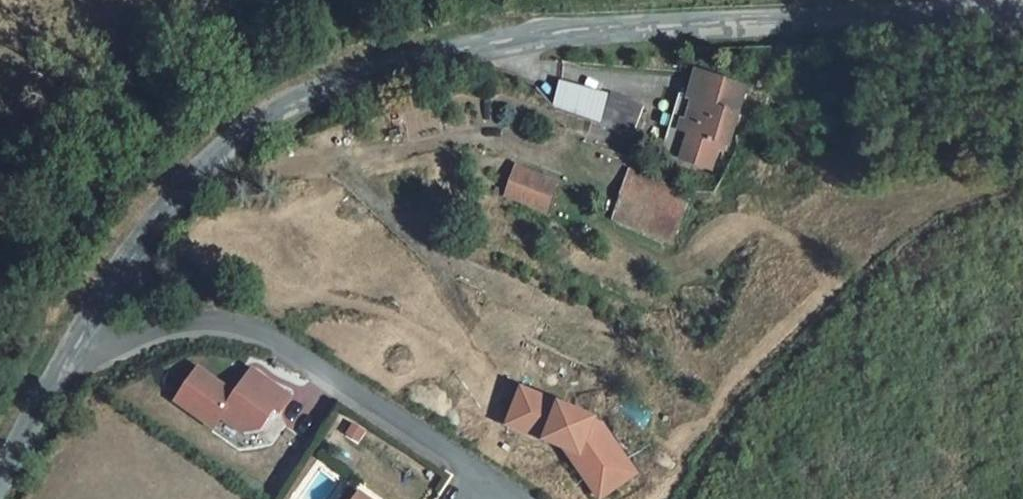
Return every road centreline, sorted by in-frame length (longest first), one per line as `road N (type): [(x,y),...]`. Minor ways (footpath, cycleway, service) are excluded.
road 1 (unclassified): [(78,342),(192,176),(295,100),(422,56),(583,30),(1022,19)]
road 2 (residential): [(78,342),(181,323),(235,326),(279,342),(519,498)]
road 3 (unclassified): [(0,476),(78,342)]

